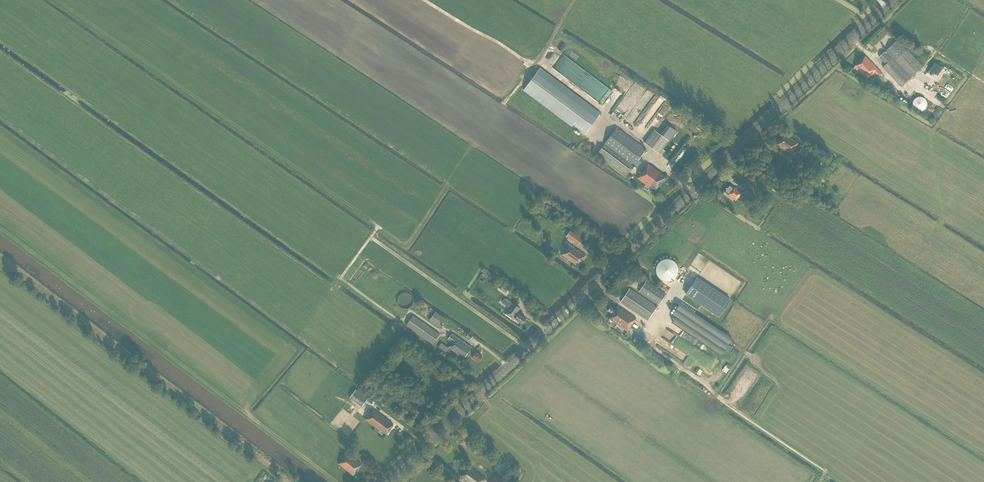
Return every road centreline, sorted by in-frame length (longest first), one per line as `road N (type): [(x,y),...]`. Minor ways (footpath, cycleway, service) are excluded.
road 1 (unclassified): [(388,481),(896,0)]
road 2 (unclassified): [(289,481),(0,262)]

